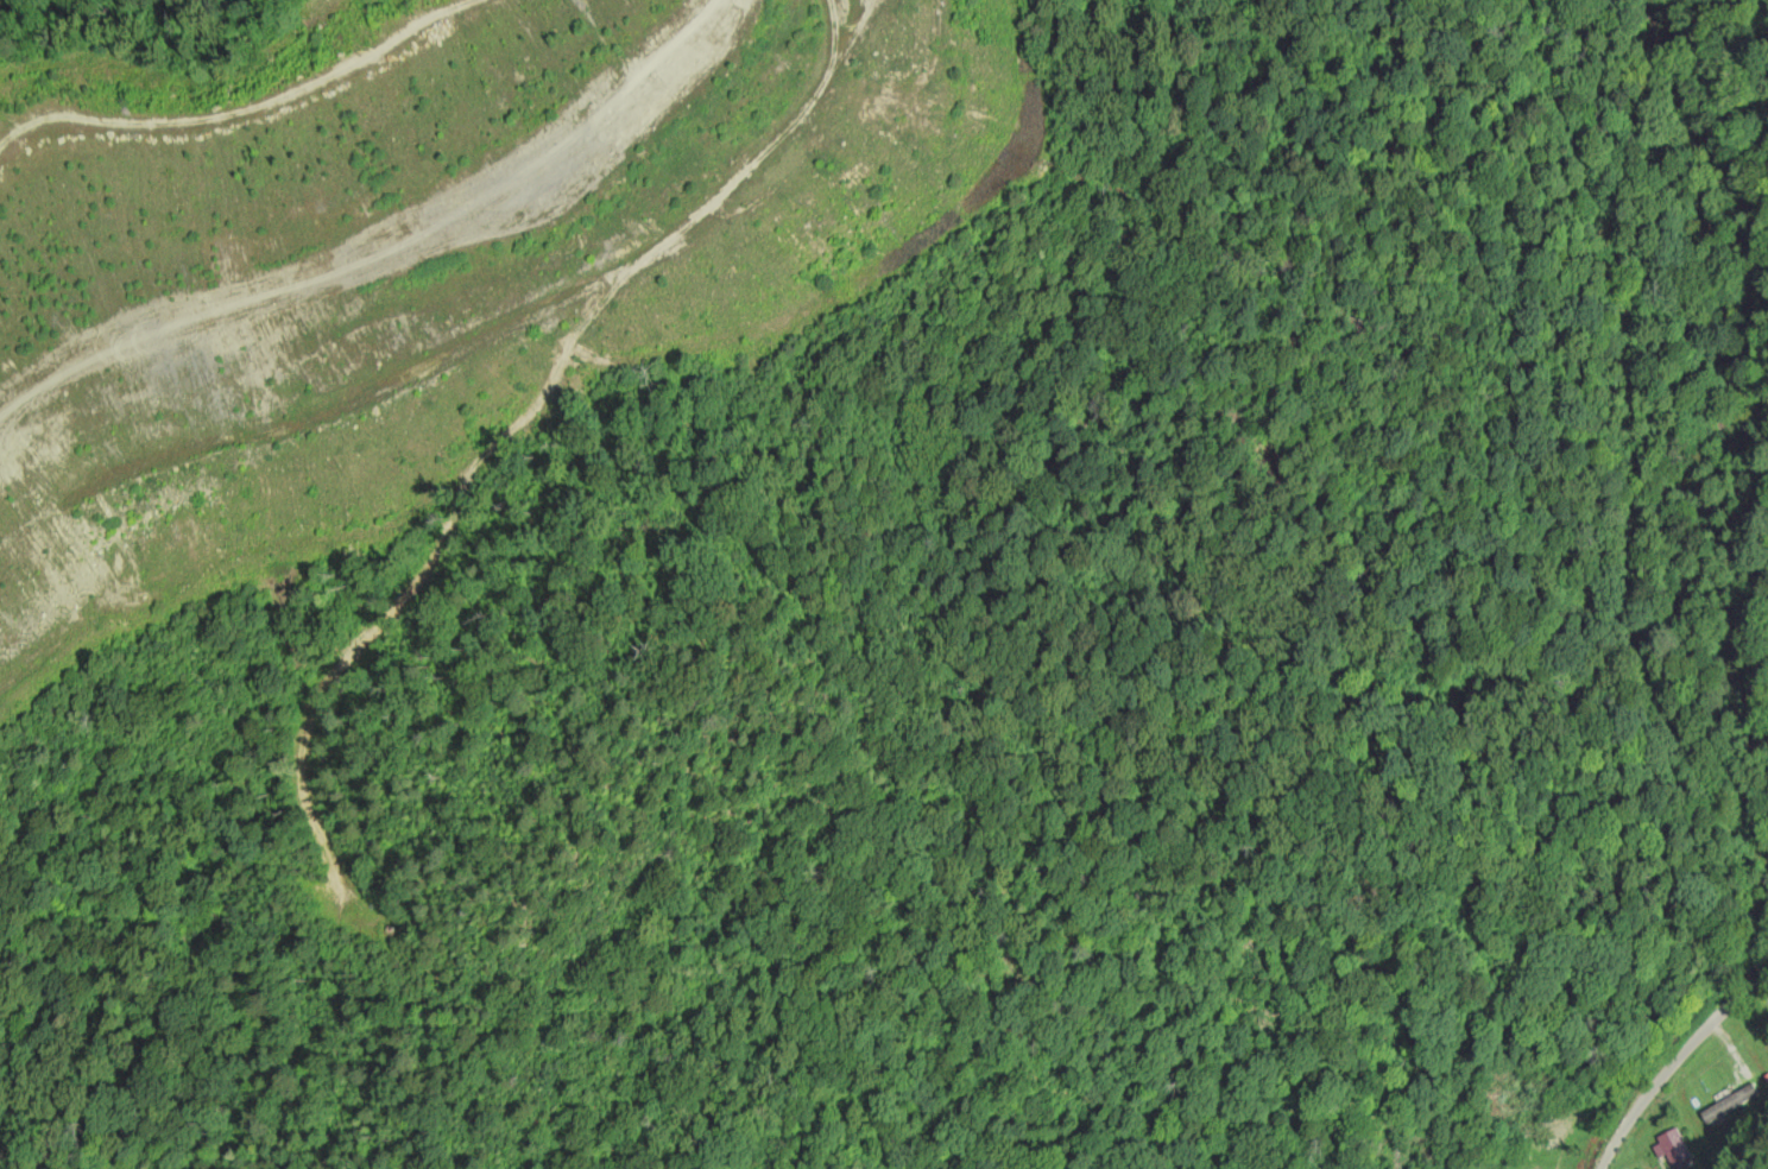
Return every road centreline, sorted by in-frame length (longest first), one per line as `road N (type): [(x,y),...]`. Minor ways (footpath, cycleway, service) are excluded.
road 1 (residential): [(1618,1168),(1724,1036),(1767,1013)]

